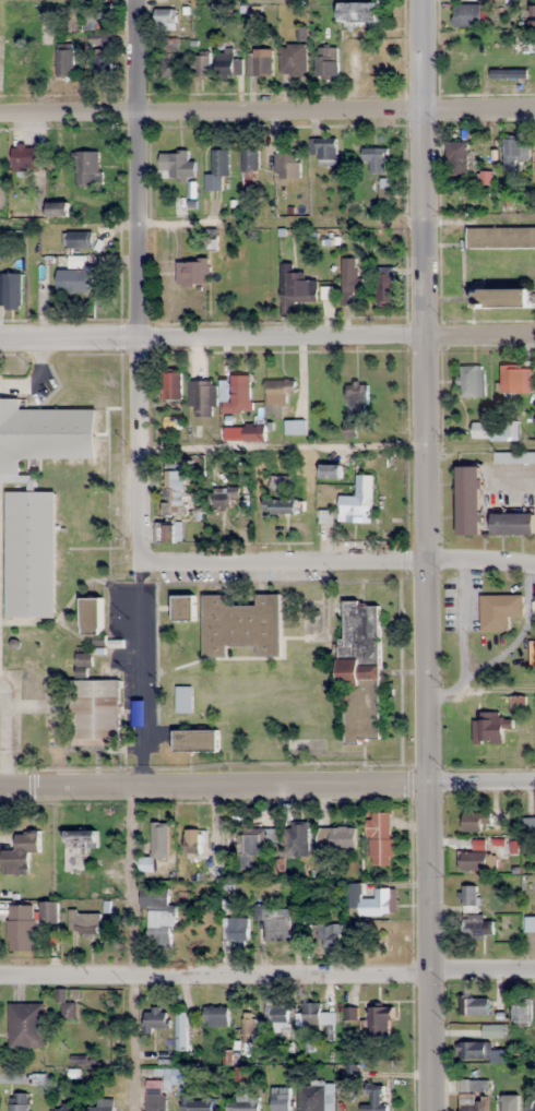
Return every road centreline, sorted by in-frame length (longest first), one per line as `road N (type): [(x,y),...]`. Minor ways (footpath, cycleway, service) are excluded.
road 1 (tertiary): [(431,1110),(423,0)]
road 2 (residential): [(138,563),(133,0)]
road 3 (residential): [(534,972),(0,978)]
road 4 (residential): [(534,108),(0,113)]
road 5 (residential): [(0,338),(534,334)]
road 6 (residential): [(534,783),(0,787)]
road 7 (residential): [(427,559),(138,563)]

